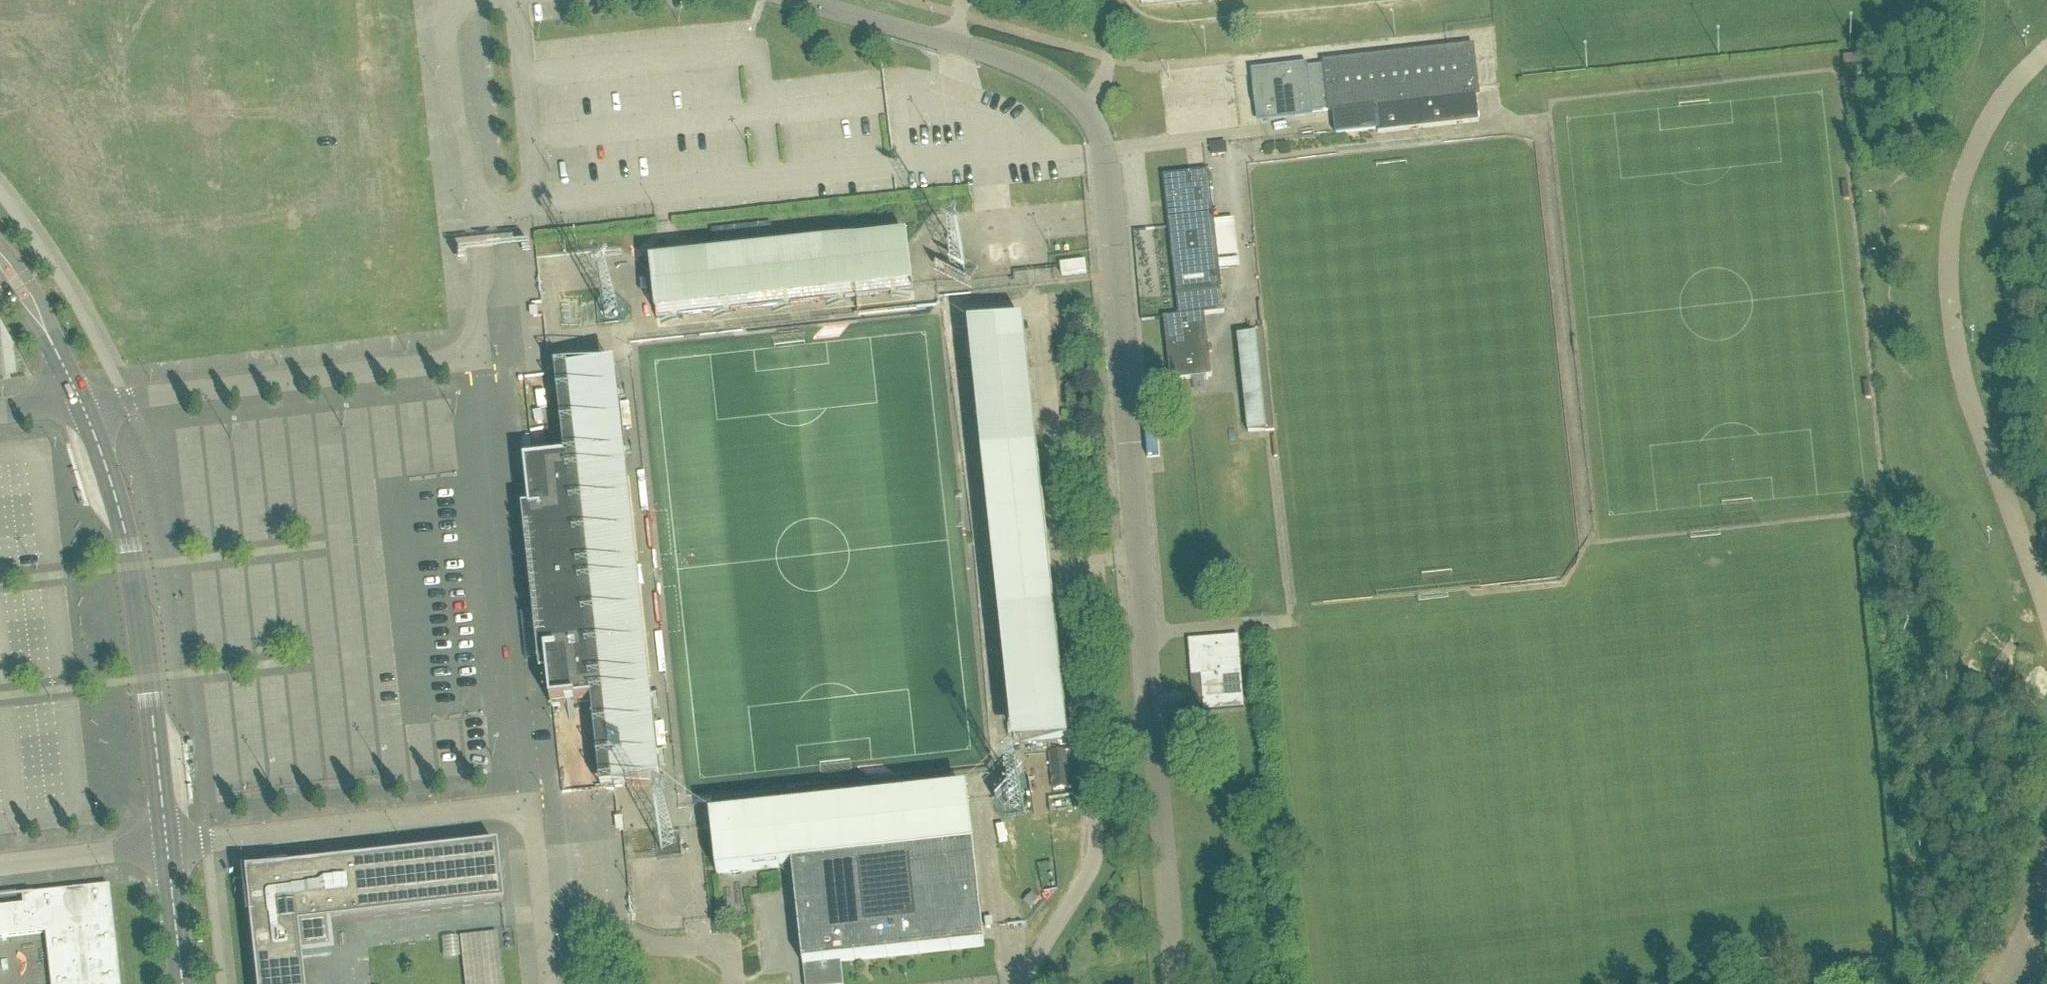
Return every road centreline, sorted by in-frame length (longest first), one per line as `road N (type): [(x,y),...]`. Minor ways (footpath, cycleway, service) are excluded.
road 1 (tertiary): [(82,405),(128,546),(167,848)]
road 2 (unclassified): [(481,356),(529,806)]
road 3 (unclassified): [(481,356),(82,405)]
road 4 (unclassified): [(167,848),(529,806)]
road 5 (unclassified): [(481,356),(478,214),(442,0)]
road 6 (unclassified): [(529,806),(551,983)]
road 7 (unclassified): [(0,867),(167,848)]
road 8 (tertiary): [(184,983),(167,848)]

